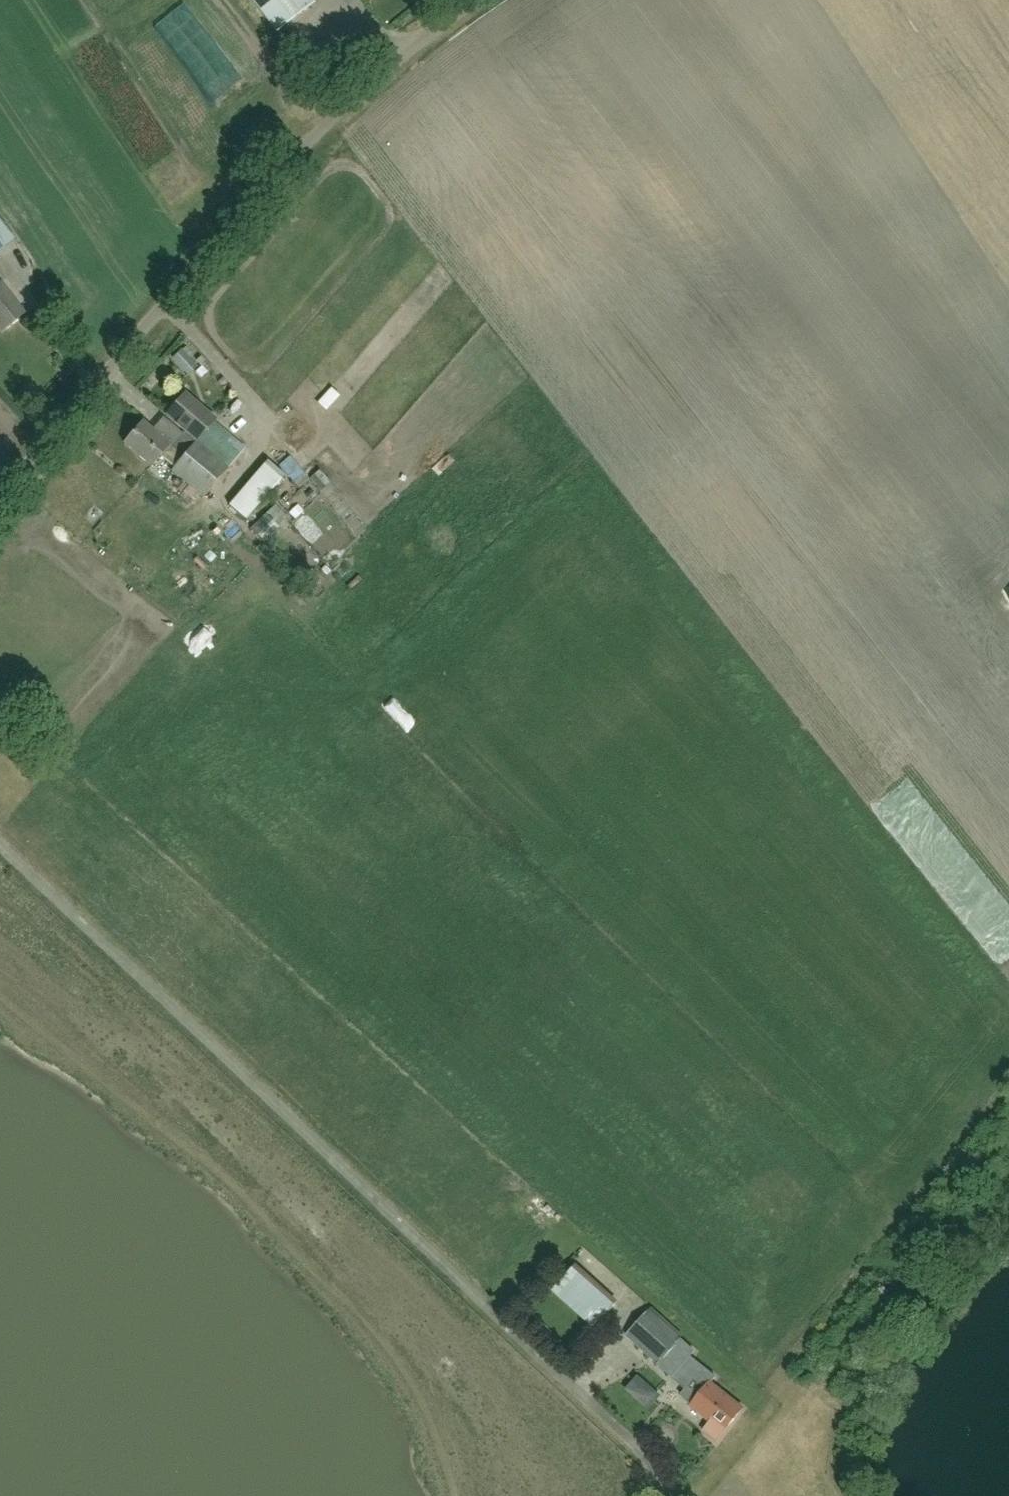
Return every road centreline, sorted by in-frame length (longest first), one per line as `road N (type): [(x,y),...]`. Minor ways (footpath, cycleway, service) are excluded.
road 1 (unclassified): [(0,848),(617,1426),(658,1478),(659,1495)]
road 2 (unclassified): [(0,497),(316,134),(475,0)]

